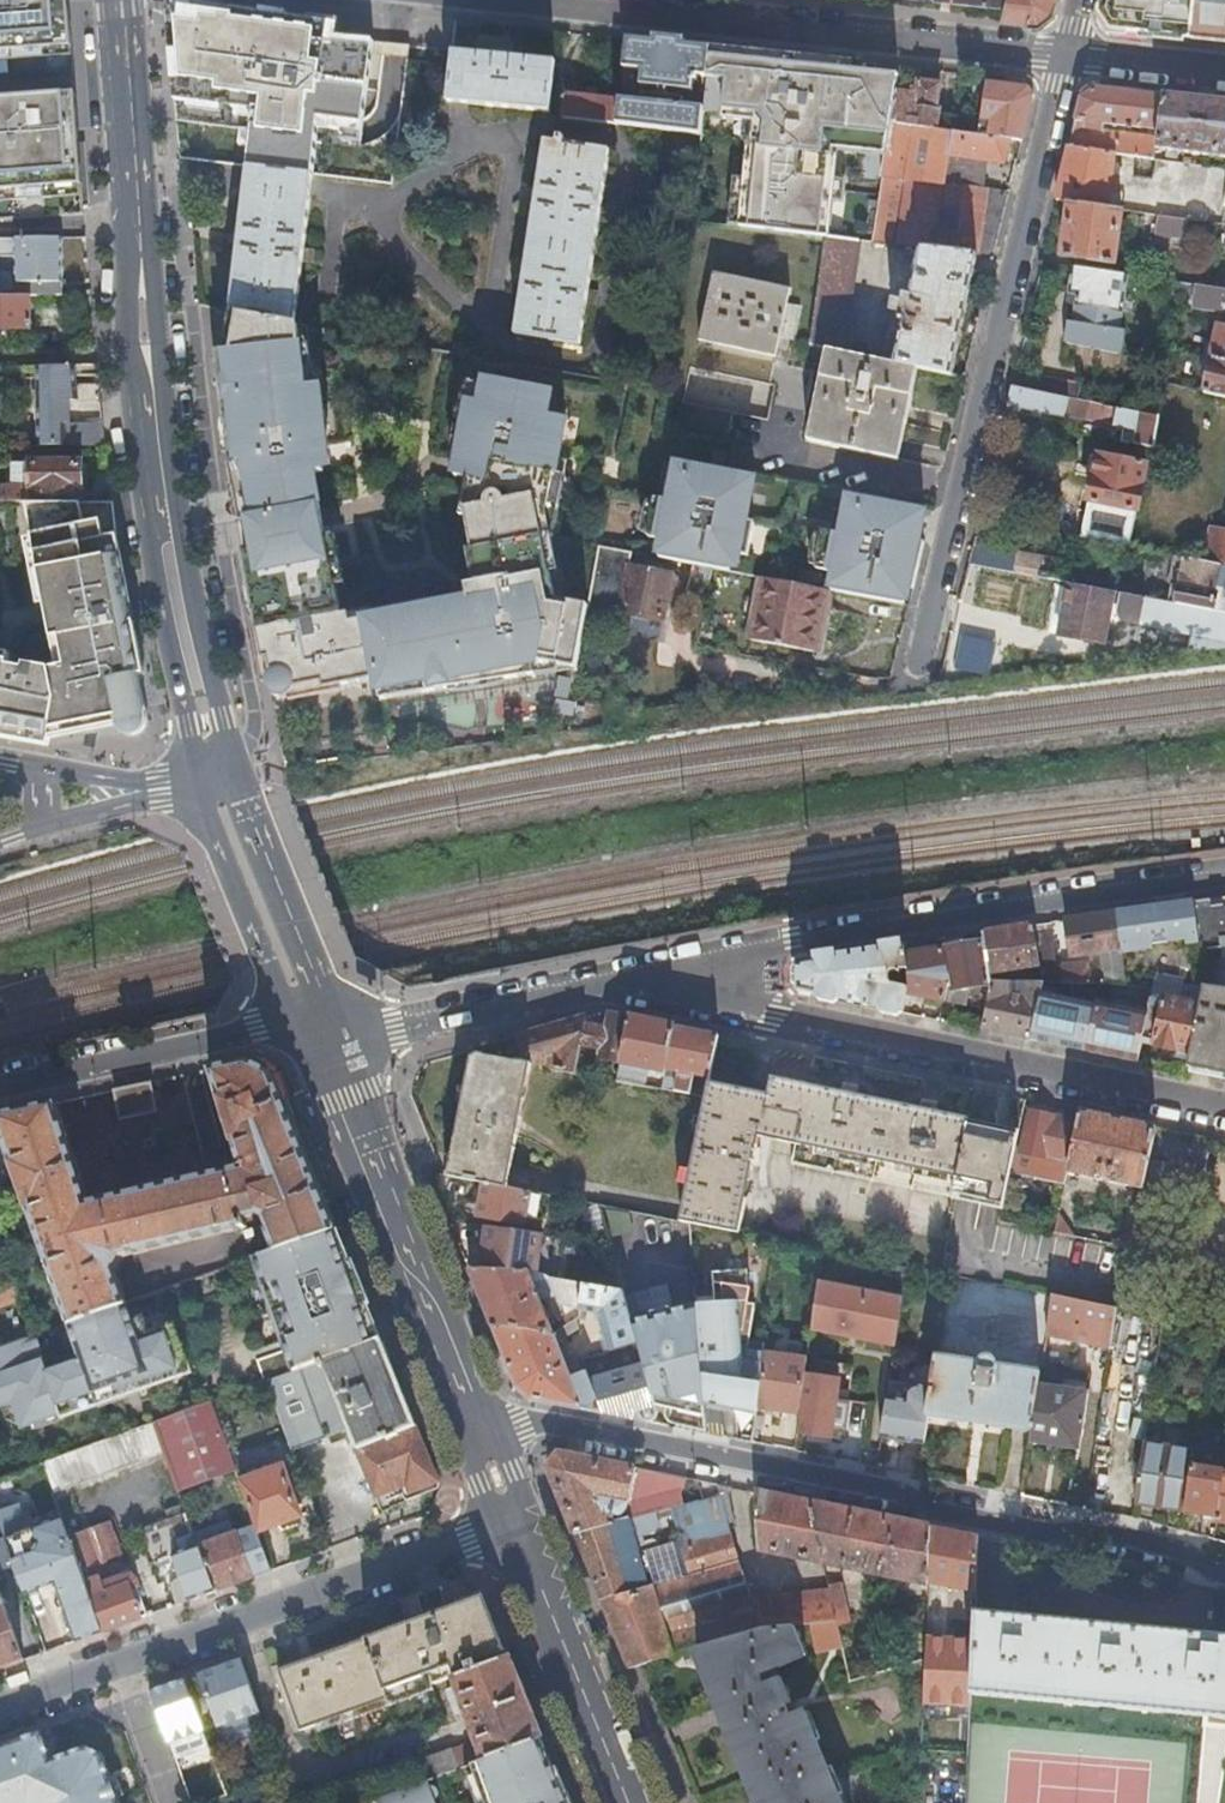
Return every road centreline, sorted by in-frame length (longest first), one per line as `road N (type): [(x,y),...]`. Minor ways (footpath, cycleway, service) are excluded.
road 1 (residential): [(475,1435),(546,1425),(1063,1525),(1224,1568)]
road 2 (residential): [(1064,54),(914,690)]
road 3 (residential): [(1224,1105),(639,983)]
road 4 (residential): [(1224,884),(794,946),(639,983)]
road 5 (residential): [(0,1708),(511,1525)]
road 6 (residential): [(1064,54),(535,0)]
road 7 (secondary): [(475,1435),(310,1025)]
road 8 (secondary): [(186,643),(153,445),(137,225)]
road 9 (residential): [(639,983),(425,1024),(310,1025)]
road 10 (residential): [(310,1025),(255,1030),(0,1091)]
road 11 (secondary): [(627,1802),(511,1525)]
road 12 (secondary): [(195,777),(270,989),(310,1025)]
road 13 (secondary): [(310,1025),(309,975),(235,766)]
road 14 (secondary): [(137,225),(119,0)]
road 15 (track): [(0,966),(158,926)]
road 16 (residential): [(1224,71),(1064,54)]
road 17 (residential): [(0,843),(148,791)]
road 18 (residential): [(148,791),(0,764)]
road 19 (residential): [(0,227),(137,225)]
road 20 (secondary): [(186,643),(181,693),(195,777)]
road 21 (secondary): [(235,766),(223,717),(186,643)]

